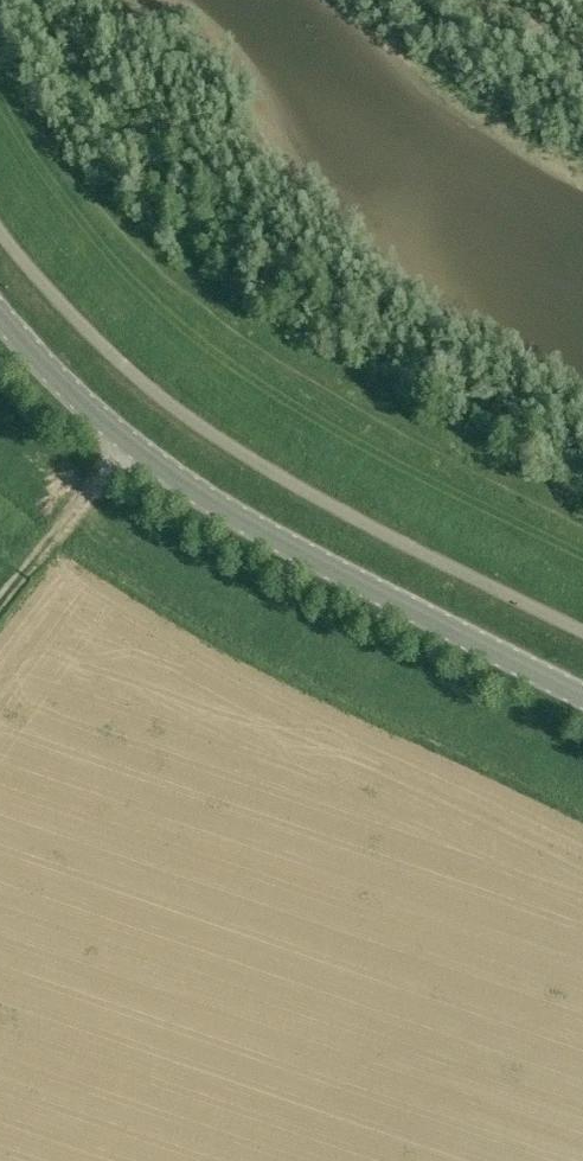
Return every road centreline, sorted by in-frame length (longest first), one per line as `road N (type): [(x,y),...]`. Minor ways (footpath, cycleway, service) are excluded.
road 1 (tertiary): [(582,693),(206,491),(132,441),(0,312)]
road 2 (track): [(132,441),(25,578)]

